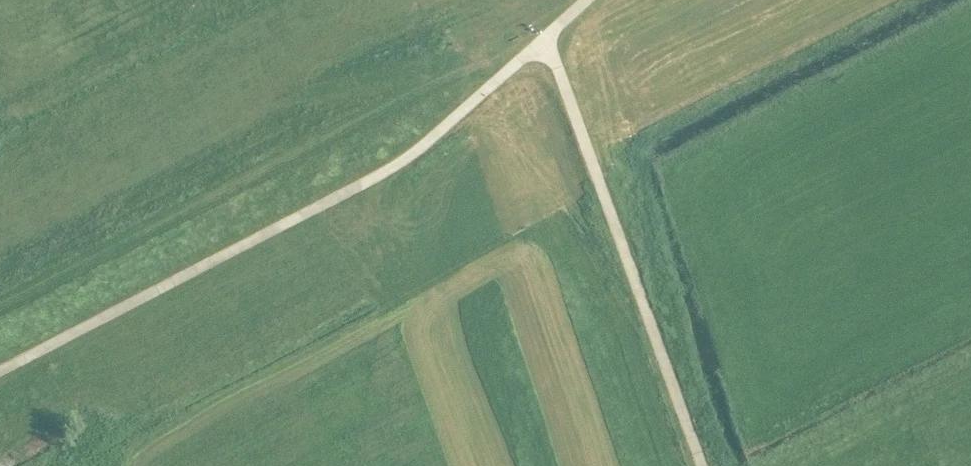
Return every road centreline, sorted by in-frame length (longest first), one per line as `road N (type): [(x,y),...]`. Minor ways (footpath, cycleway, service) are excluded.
road 1 (track): [(0,305),(587,0)]
road 2 (track): [(294,94),(505,44)]

